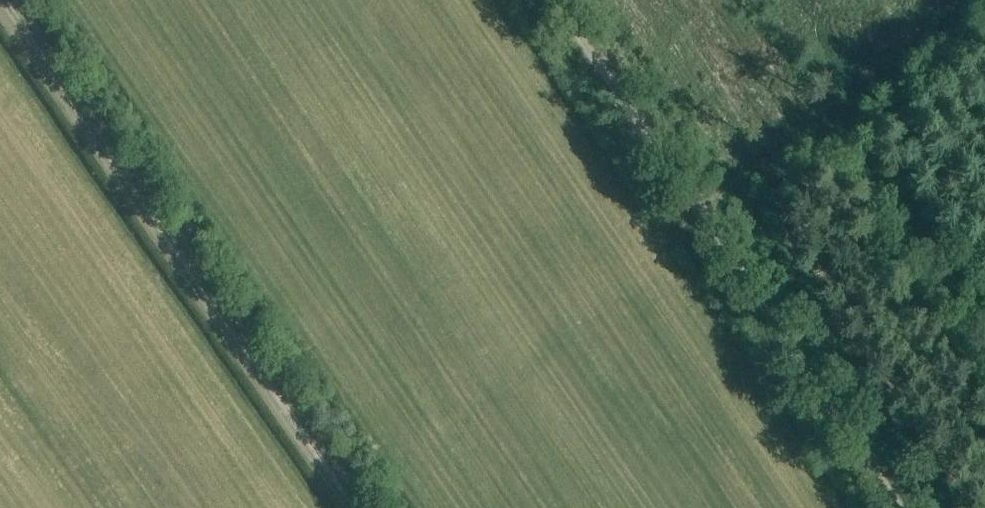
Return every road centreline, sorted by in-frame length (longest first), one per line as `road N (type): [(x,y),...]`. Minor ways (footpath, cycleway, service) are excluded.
road 1 (track): [(893,507),(546,0)]

